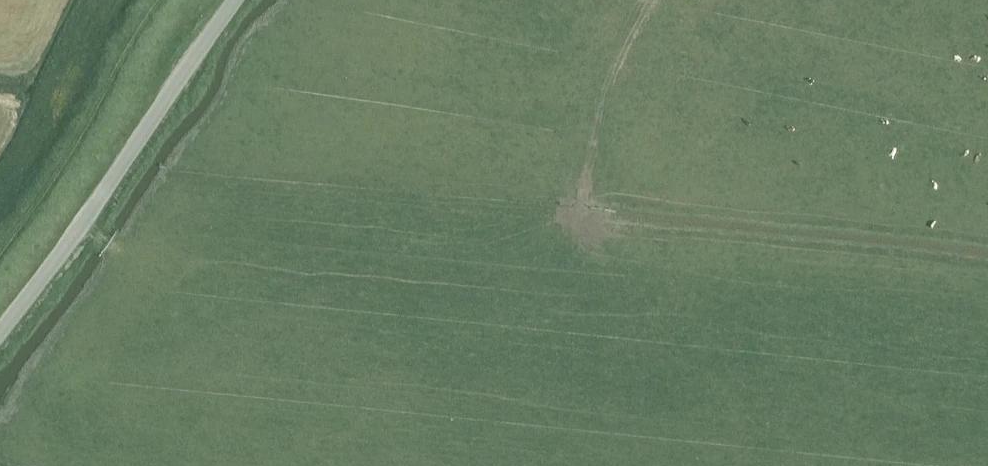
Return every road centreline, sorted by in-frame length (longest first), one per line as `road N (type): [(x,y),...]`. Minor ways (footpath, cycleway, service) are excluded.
road 1 (unclassified): [(0,335),(235,0)]

